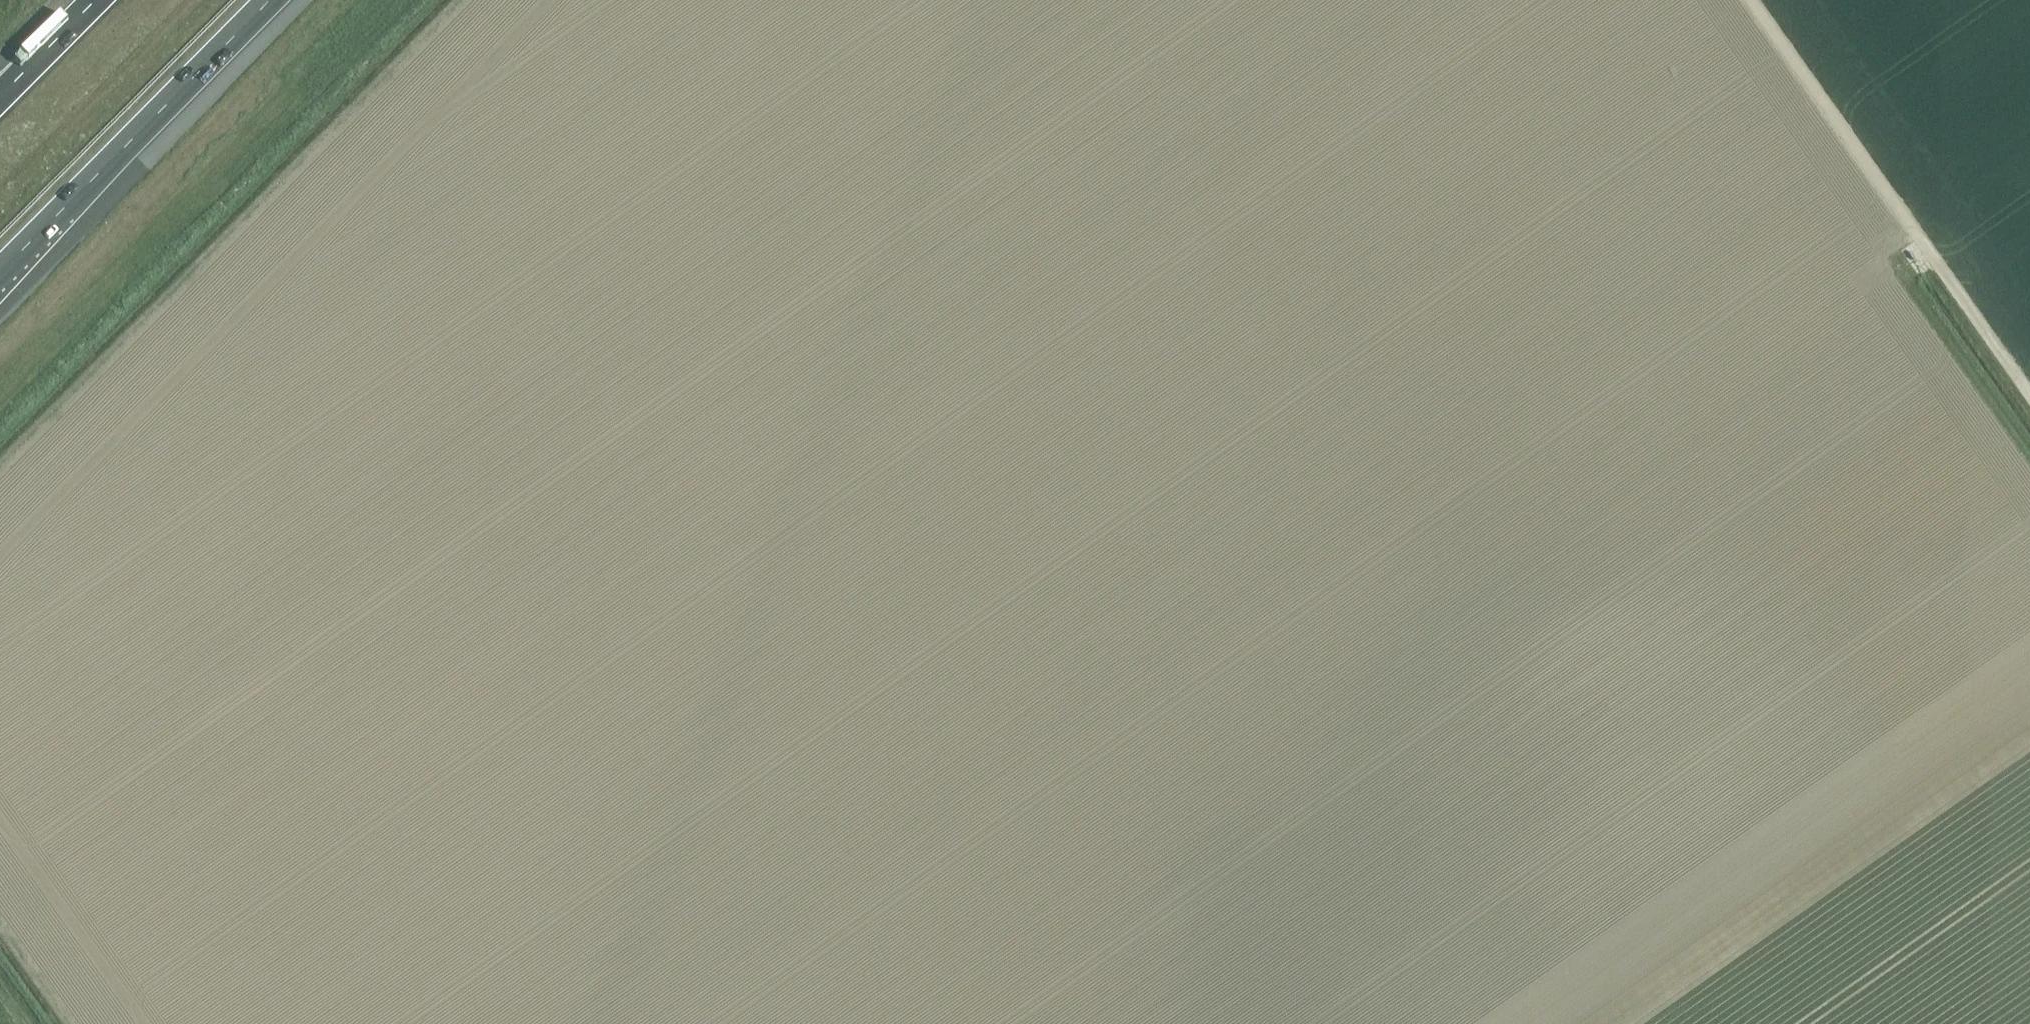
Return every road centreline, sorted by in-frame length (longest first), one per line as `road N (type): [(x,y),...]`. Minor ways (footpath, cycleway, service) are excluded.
road 1 (motorway): [(0,273),(269,0)]
road 2 (motorway): [(93,0),(0,95)]

